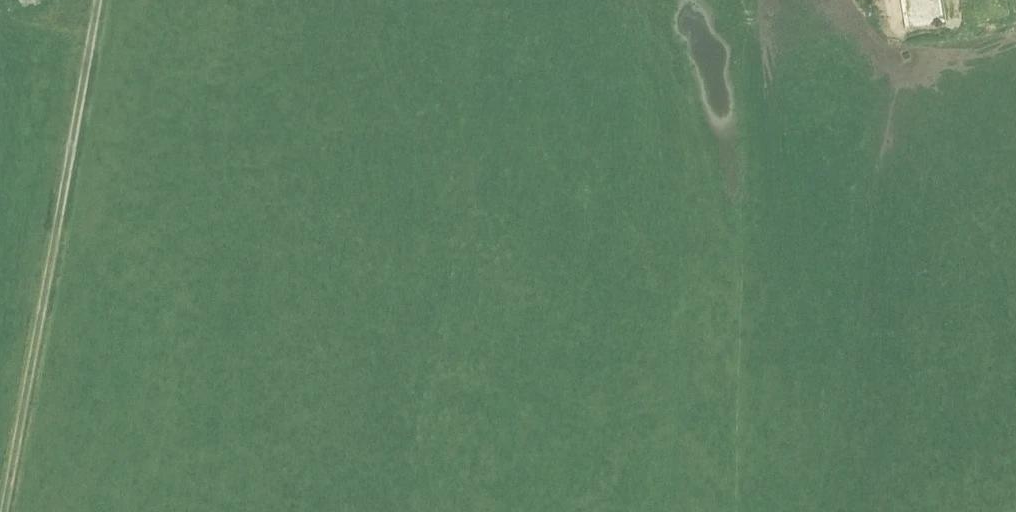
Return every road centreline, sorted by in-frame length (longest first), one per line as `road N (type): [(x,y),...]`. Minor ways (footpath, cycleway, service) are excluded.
road 1 (track): [(2,511),(97,0)]

